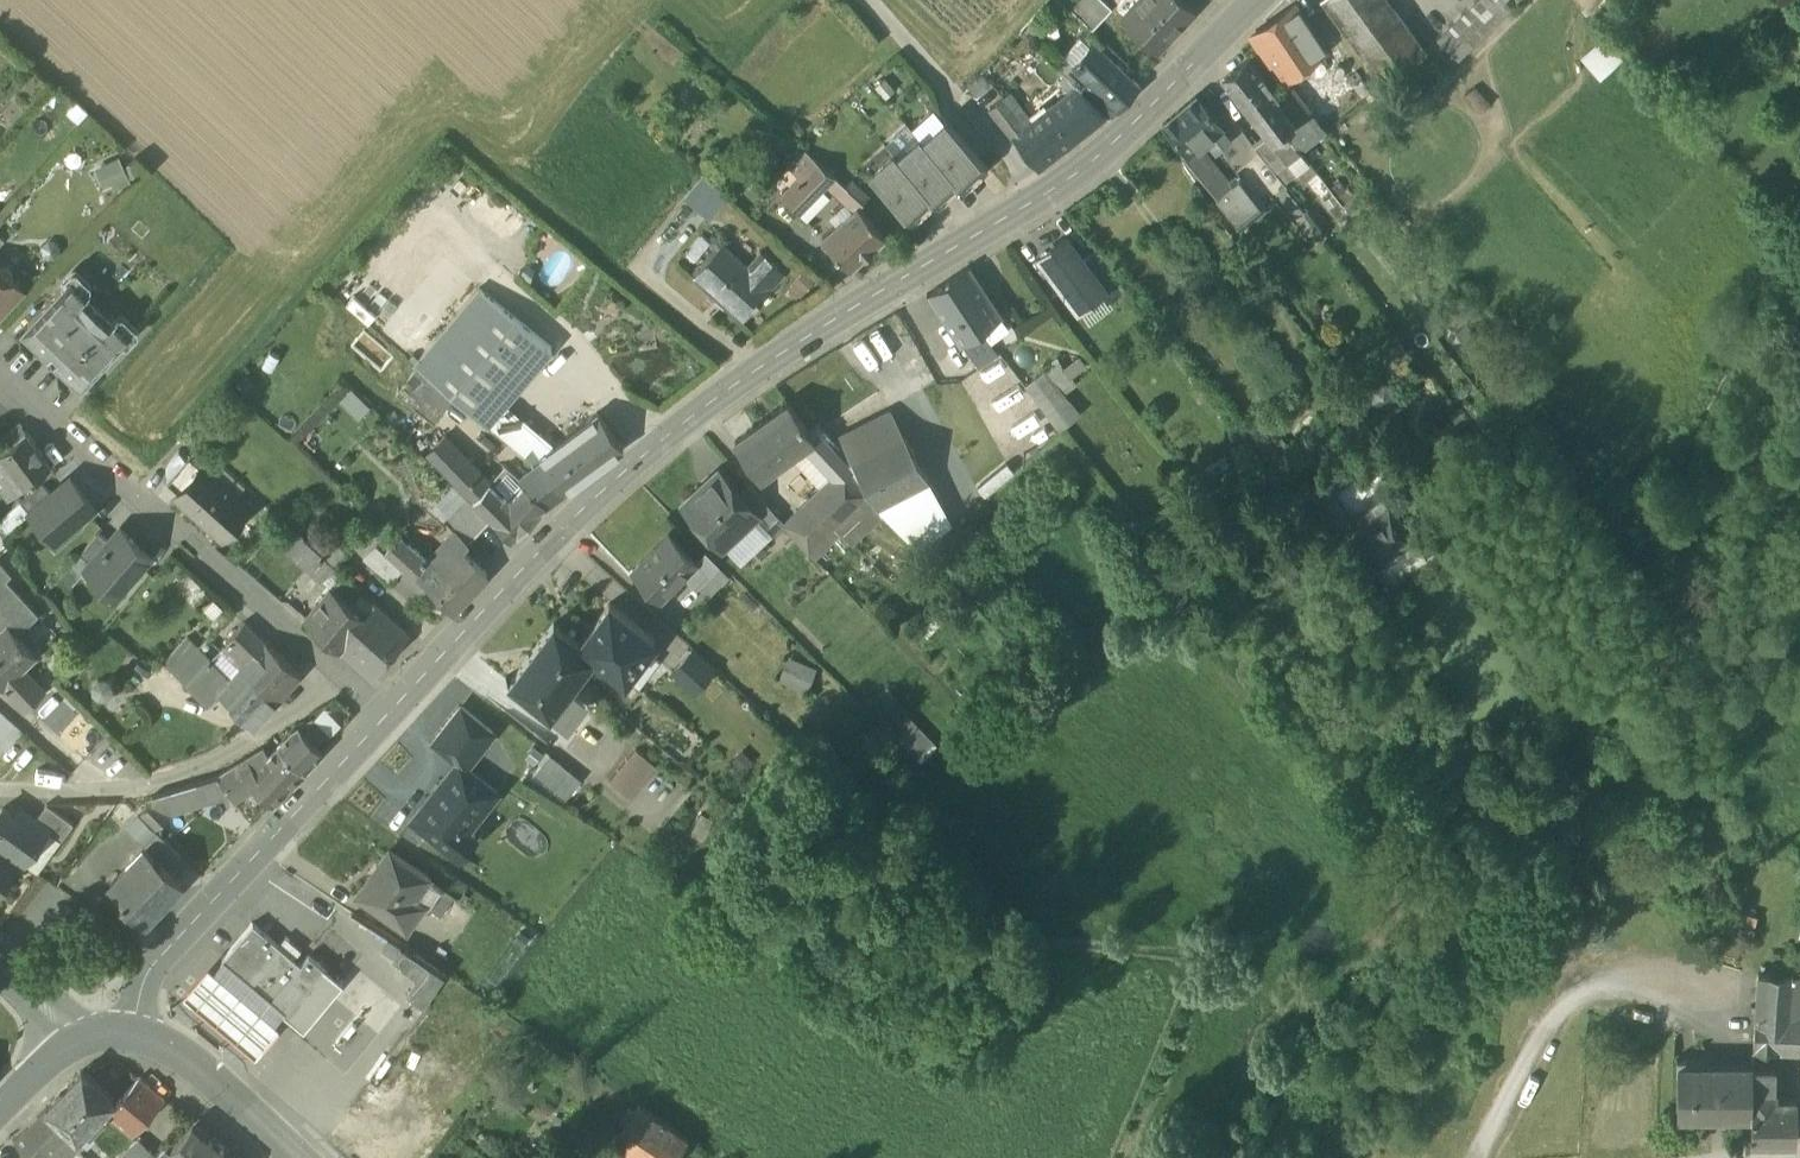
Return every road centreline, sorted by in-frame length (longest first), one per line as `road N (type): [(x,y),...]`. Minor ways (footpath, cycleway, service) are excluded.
road 1 (secondary): [(390,711),(600,491),(751,373),(1045,197),(1264,0)]
road 2 (residential): [(0,375),(342,674)]
road 3 (secondary): [(130,1037),(147,976),(165,952),(390,711)]
road 4 (residential): [(0,788),(151,780),(210,764),(342,674)]
road 5 (track): [(867,0),(1045,197)]
road 6 (secondary): [(290,1157),(157,1047),(130,1037)]
road 7 (residential): [(0,958),(88,1039)]

